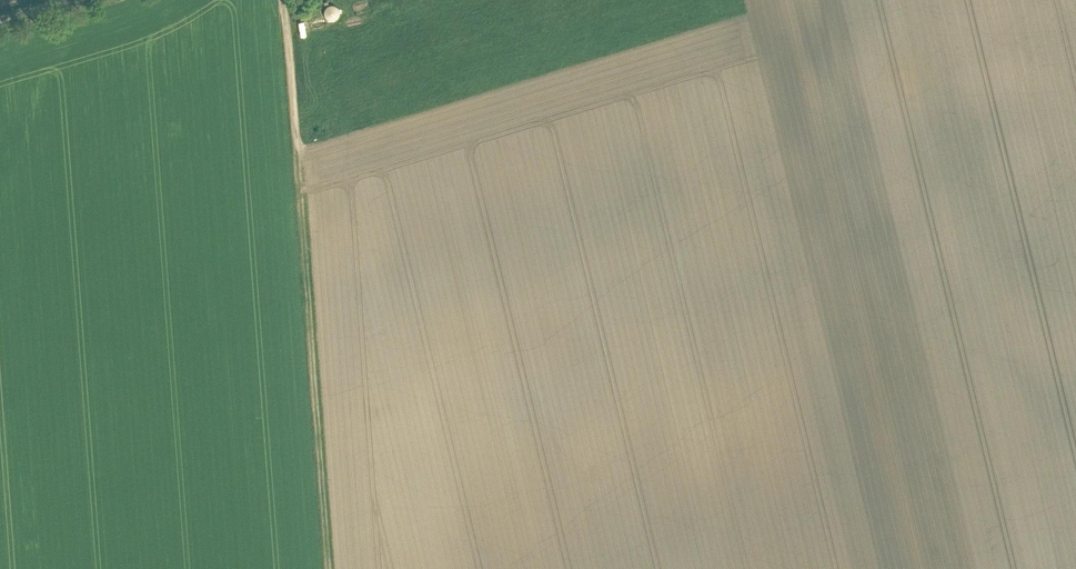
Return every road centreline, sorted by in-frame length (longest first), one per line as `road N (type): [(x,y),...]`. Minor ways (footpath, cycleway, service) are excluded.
road 1 (track): [(285,0),(328,568)]

